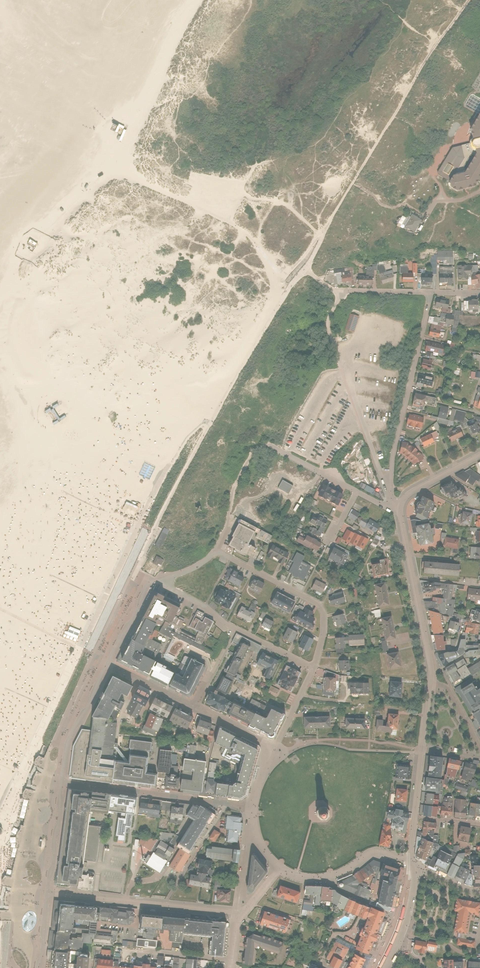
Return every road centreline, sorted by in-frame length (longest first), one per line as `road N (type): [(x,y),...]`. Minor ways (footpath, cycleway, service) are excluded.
road 1 (residential): [(314,667),(325,630),(316,602),(216,551),(160,582)]
road 2 (residential): [(391,493),(430,292)]
road 3 (track): [(126,179),(107,156),(105,107),(133,24),(152,0)]
road 4 (residential): [(253,805),(64,781)]
road 5 (residential): [(238,912),(49,892)]
road 6 (track): [(273,272),(244,234),(126,179)]
road 7 (residential): [(314,667),(160,582)]
road 8 (residential): [(386,967),(412,897),(417,817)]
road 9 (residential): [(430,292),(341,292),(300,271)]
road 10 (track): [(0,147),(126,179)]
road 11 (residential): [(64,781),(71,739),(109,661)]

